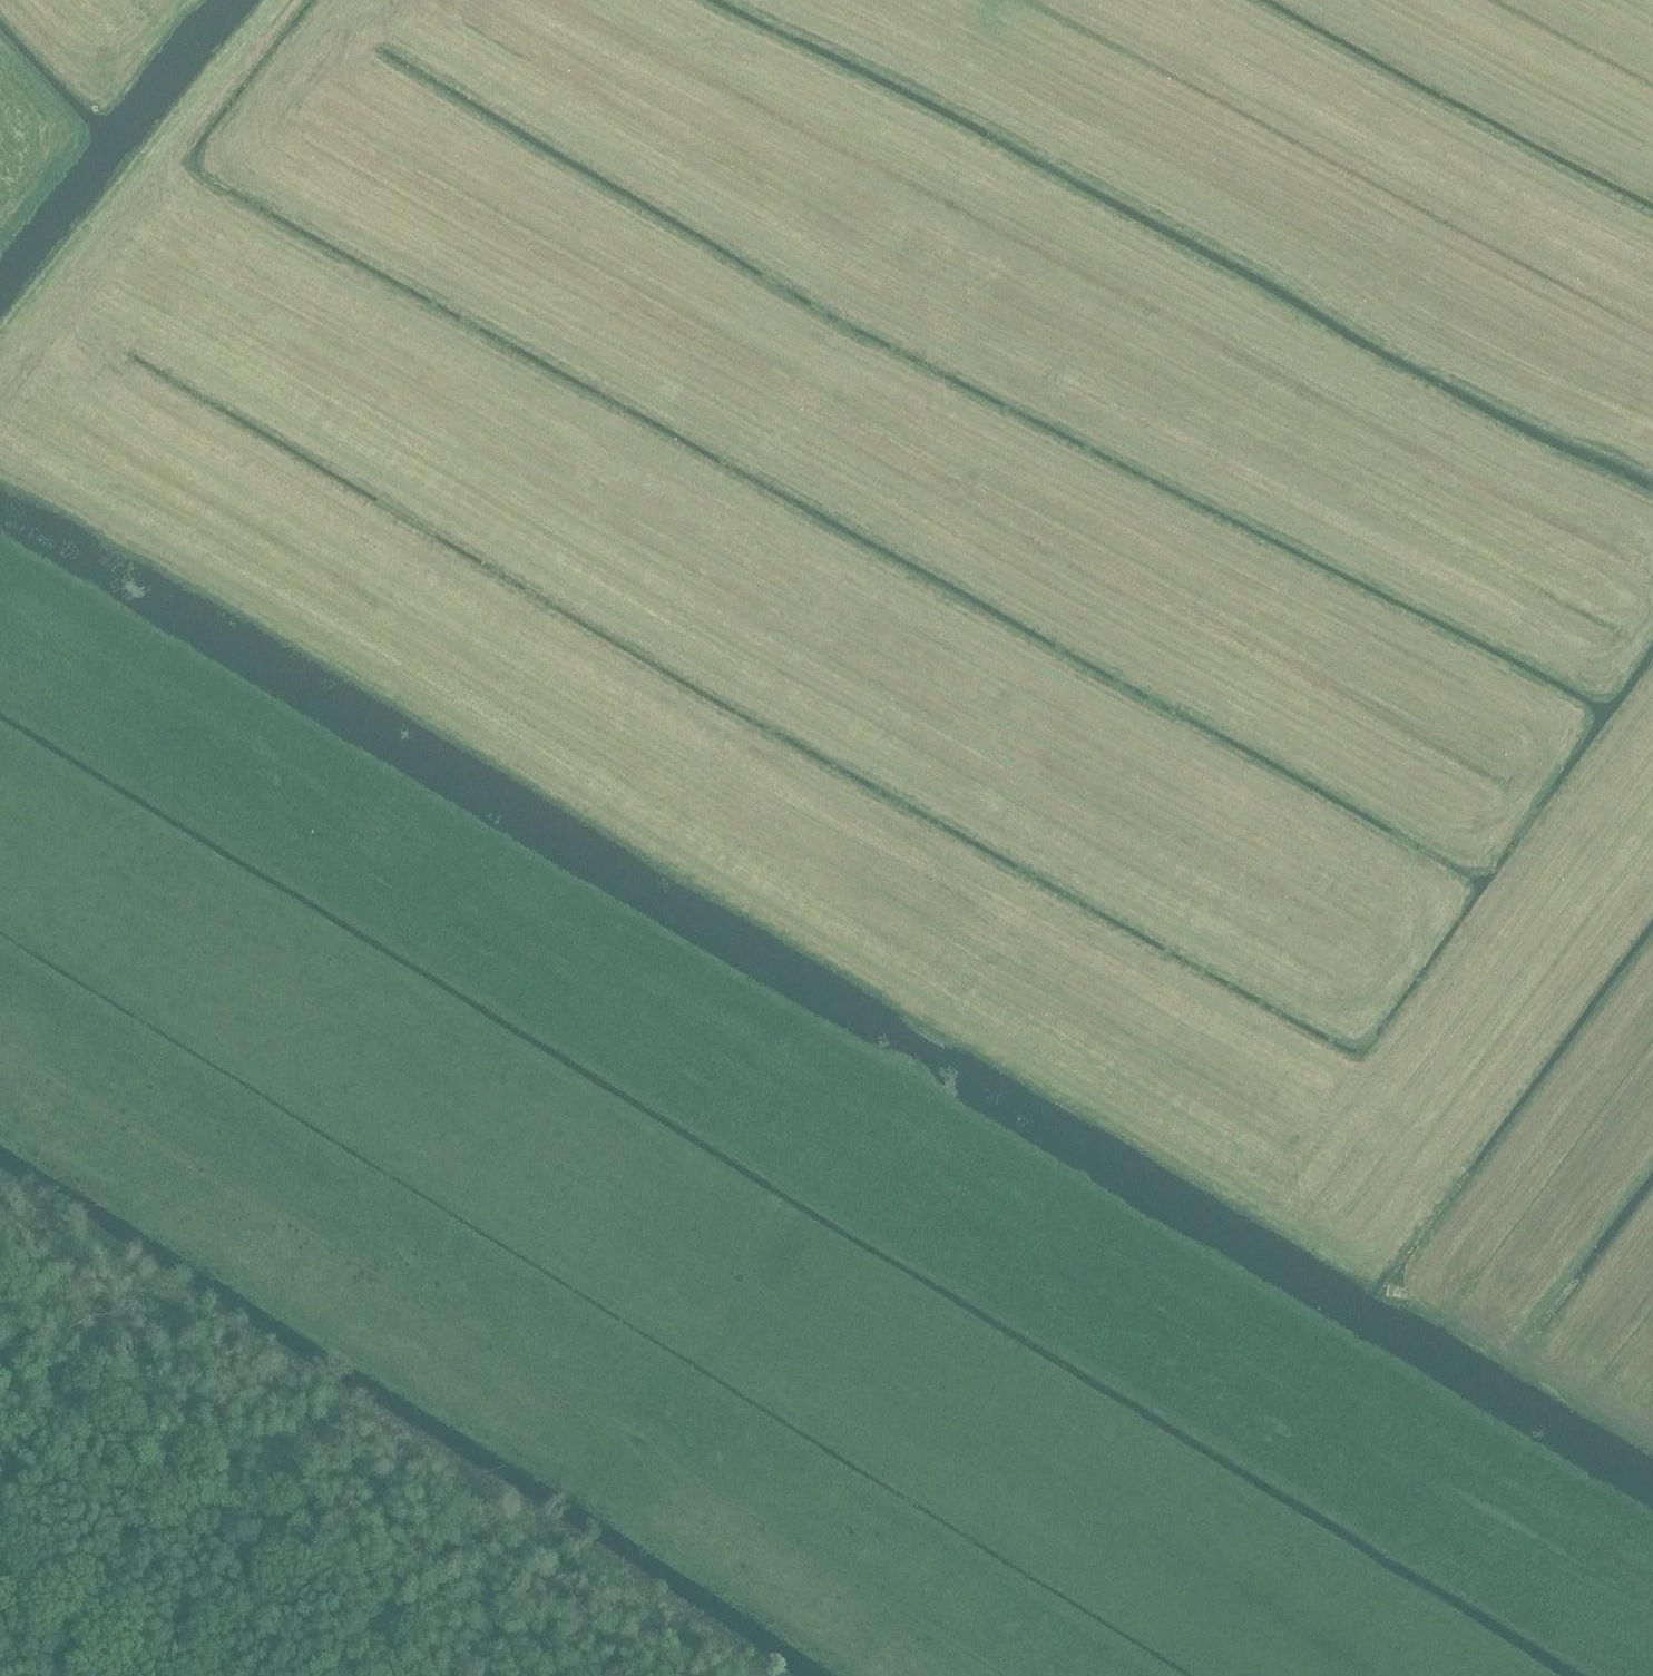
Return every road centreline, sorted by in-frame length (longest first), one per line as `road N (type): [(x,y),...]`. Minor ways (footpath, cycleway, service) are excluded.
road 1 (track): [(273,0),(0,334)]

